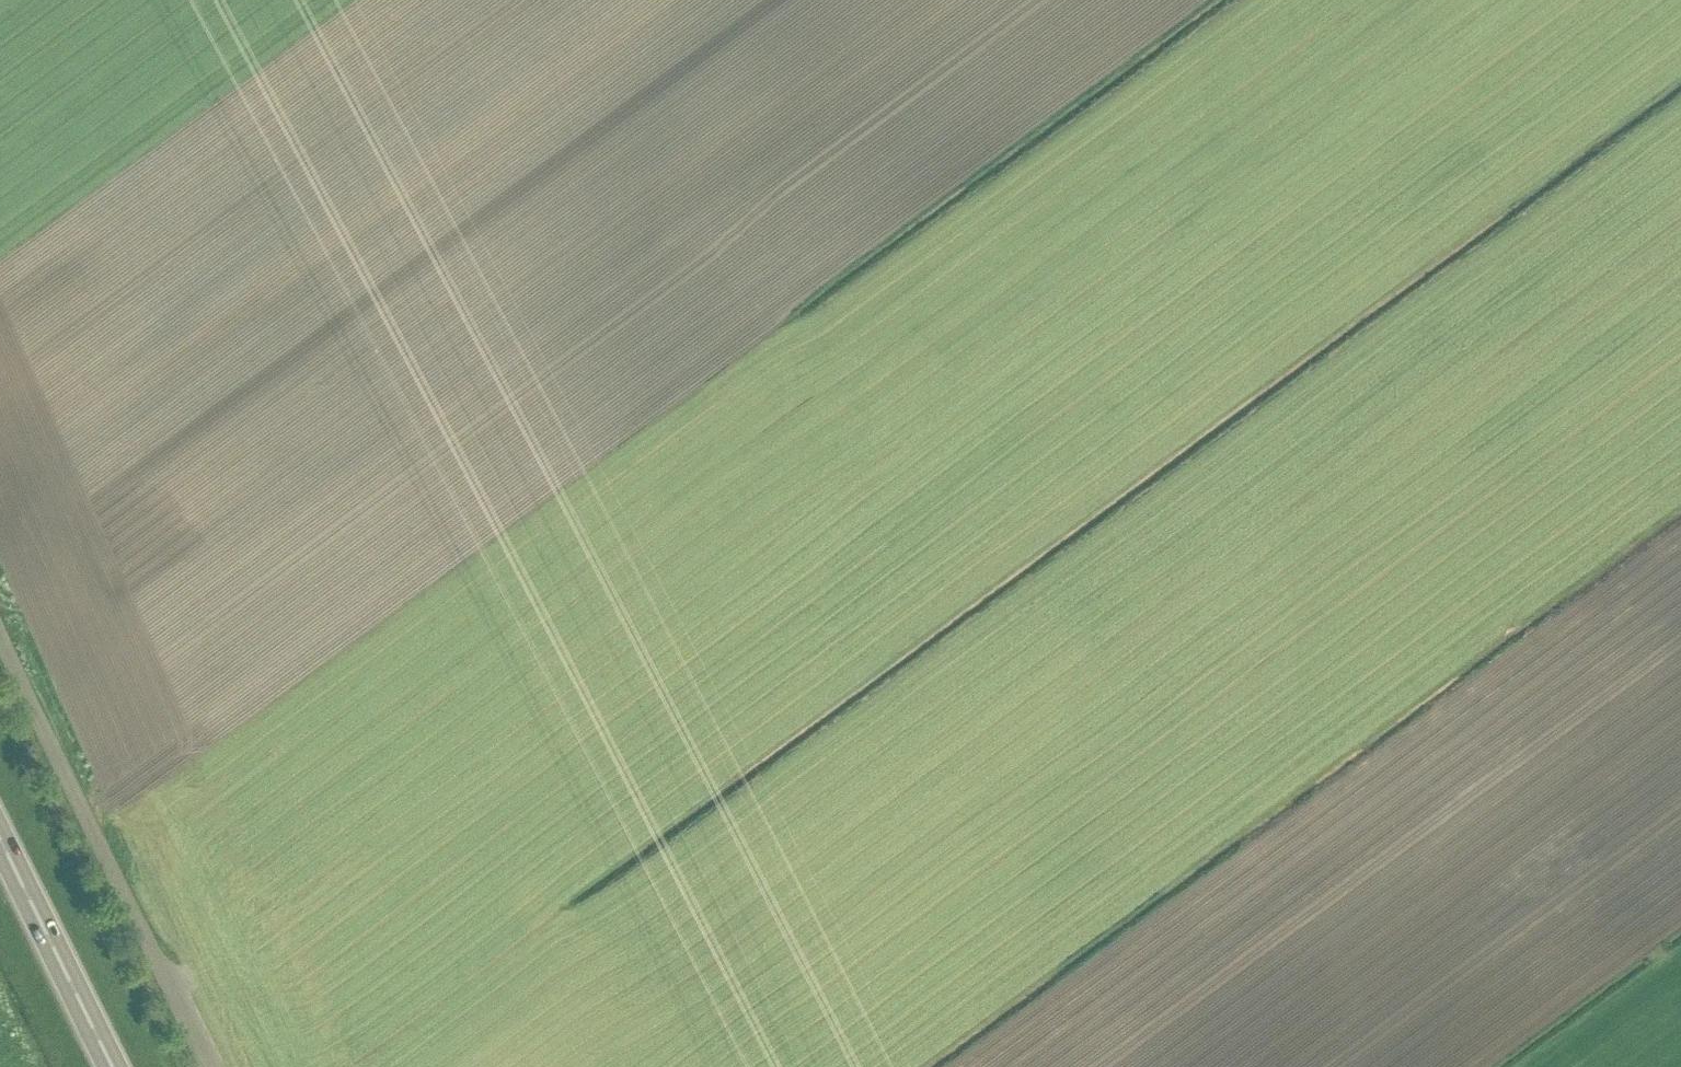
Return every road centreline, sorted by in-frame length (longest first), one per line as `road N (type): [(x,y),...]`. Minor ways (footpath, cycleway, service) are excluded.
road 1 (unclassified): [(211,1066),(0,633)]
road 2 (trunk): [(117,1066),(0,829)]

